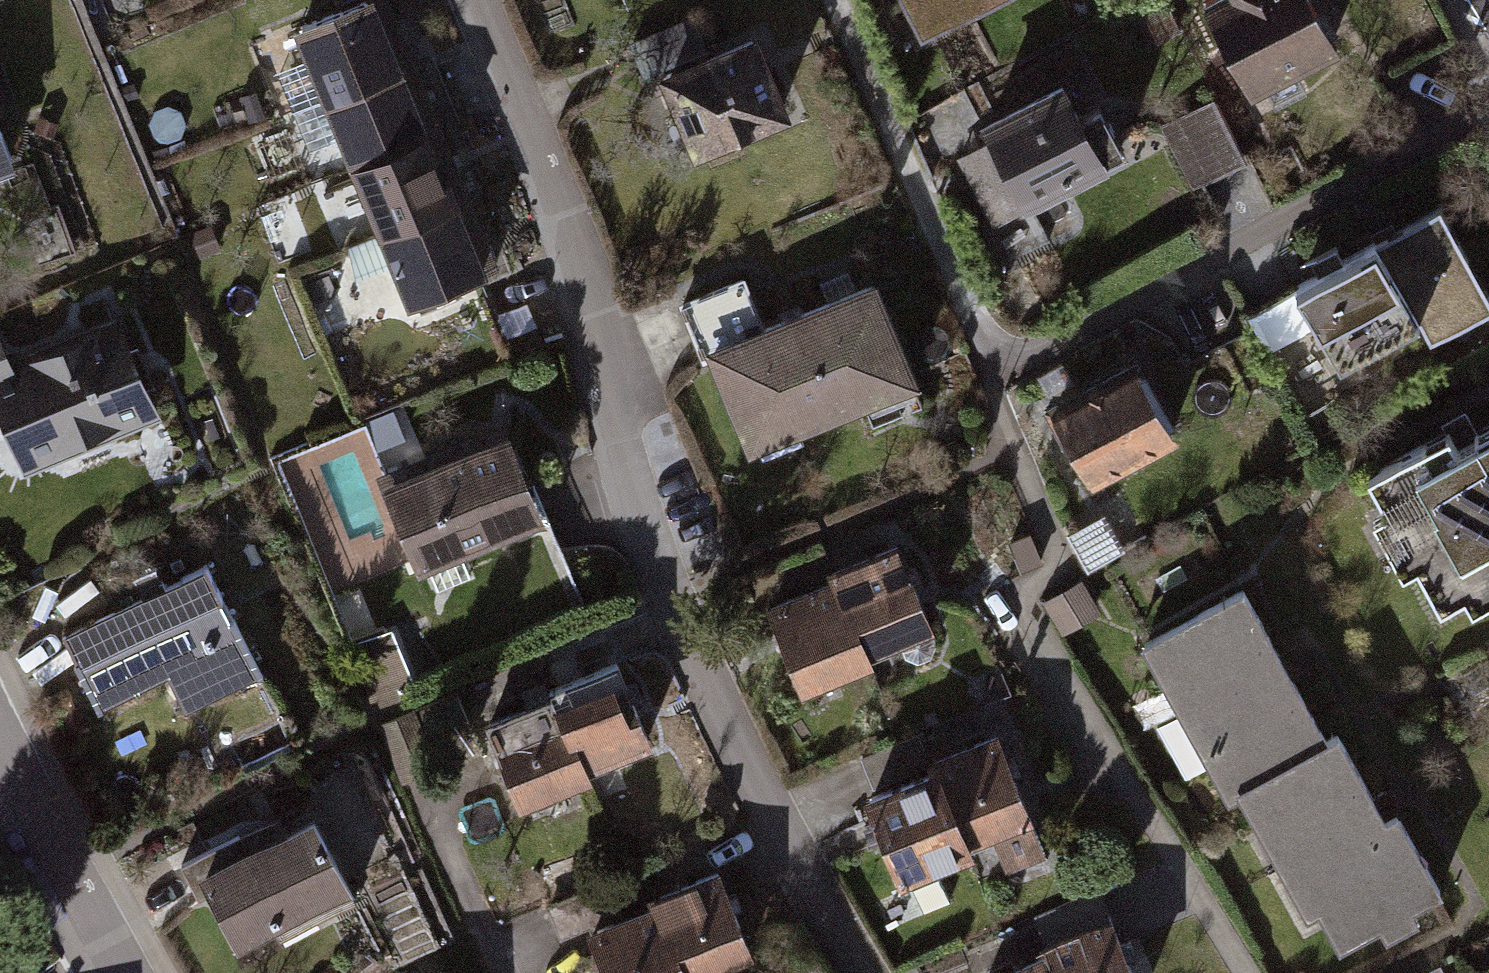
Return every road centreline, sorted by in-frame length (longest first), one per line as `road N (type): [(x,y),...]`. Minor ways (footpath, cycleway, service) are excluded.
road 1 (residential): [(476,0),(566,224),(670,600),(784,842),(859,972)]
road 2 (residential): [(1488,99),(996,373)]
road 3 (residential): [(124,972),(0,734)]

